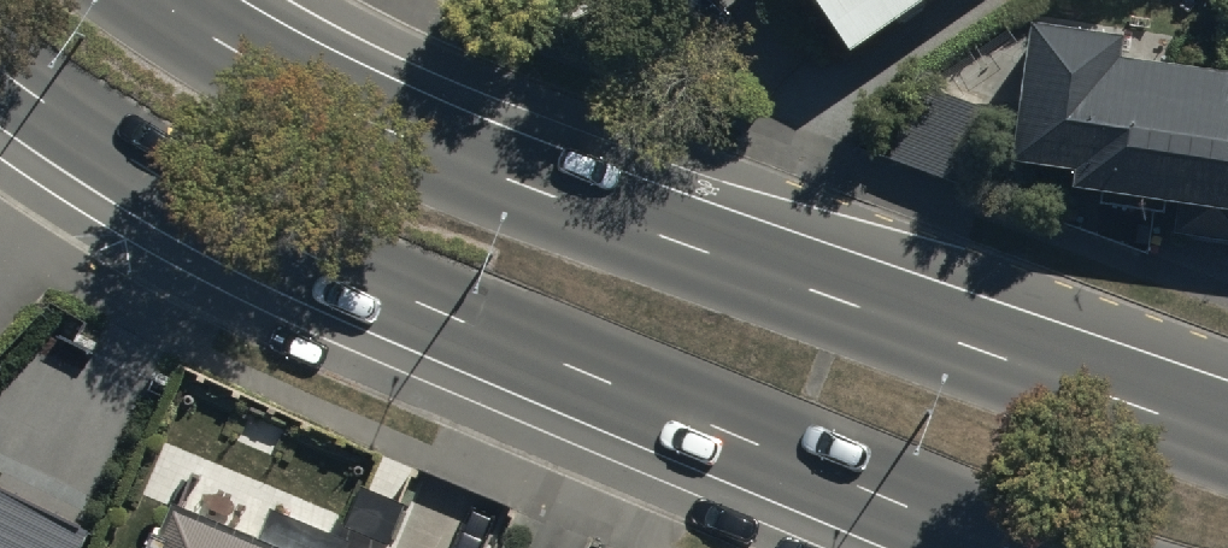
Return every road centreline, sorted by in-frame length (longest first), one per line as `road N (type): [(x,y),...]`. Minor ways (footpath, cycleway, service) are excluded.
road 1 (primary): [(154,0),(228,50),(405,142),(1227,443)]
road 2 (primary): [(1004,547),(441,321),(164,183),(79,127)]
road 3 (residential): [(0,270),(57,188),(79,127)]

